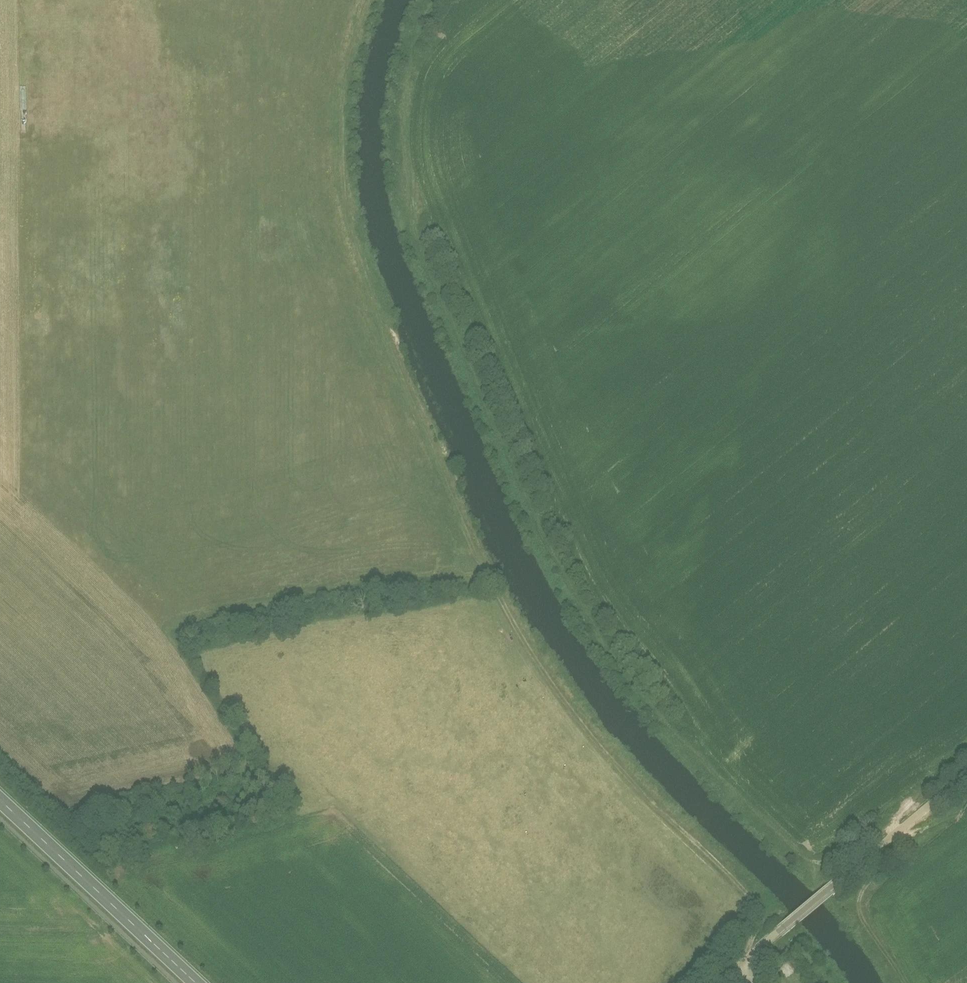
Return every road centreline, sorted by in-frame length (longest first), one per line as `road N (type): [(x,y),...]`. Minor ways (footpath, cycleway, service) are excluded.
road 1 (residential): [(966,775),(721,982)]
road 2 (primary): [(0,802),(194,982)]

